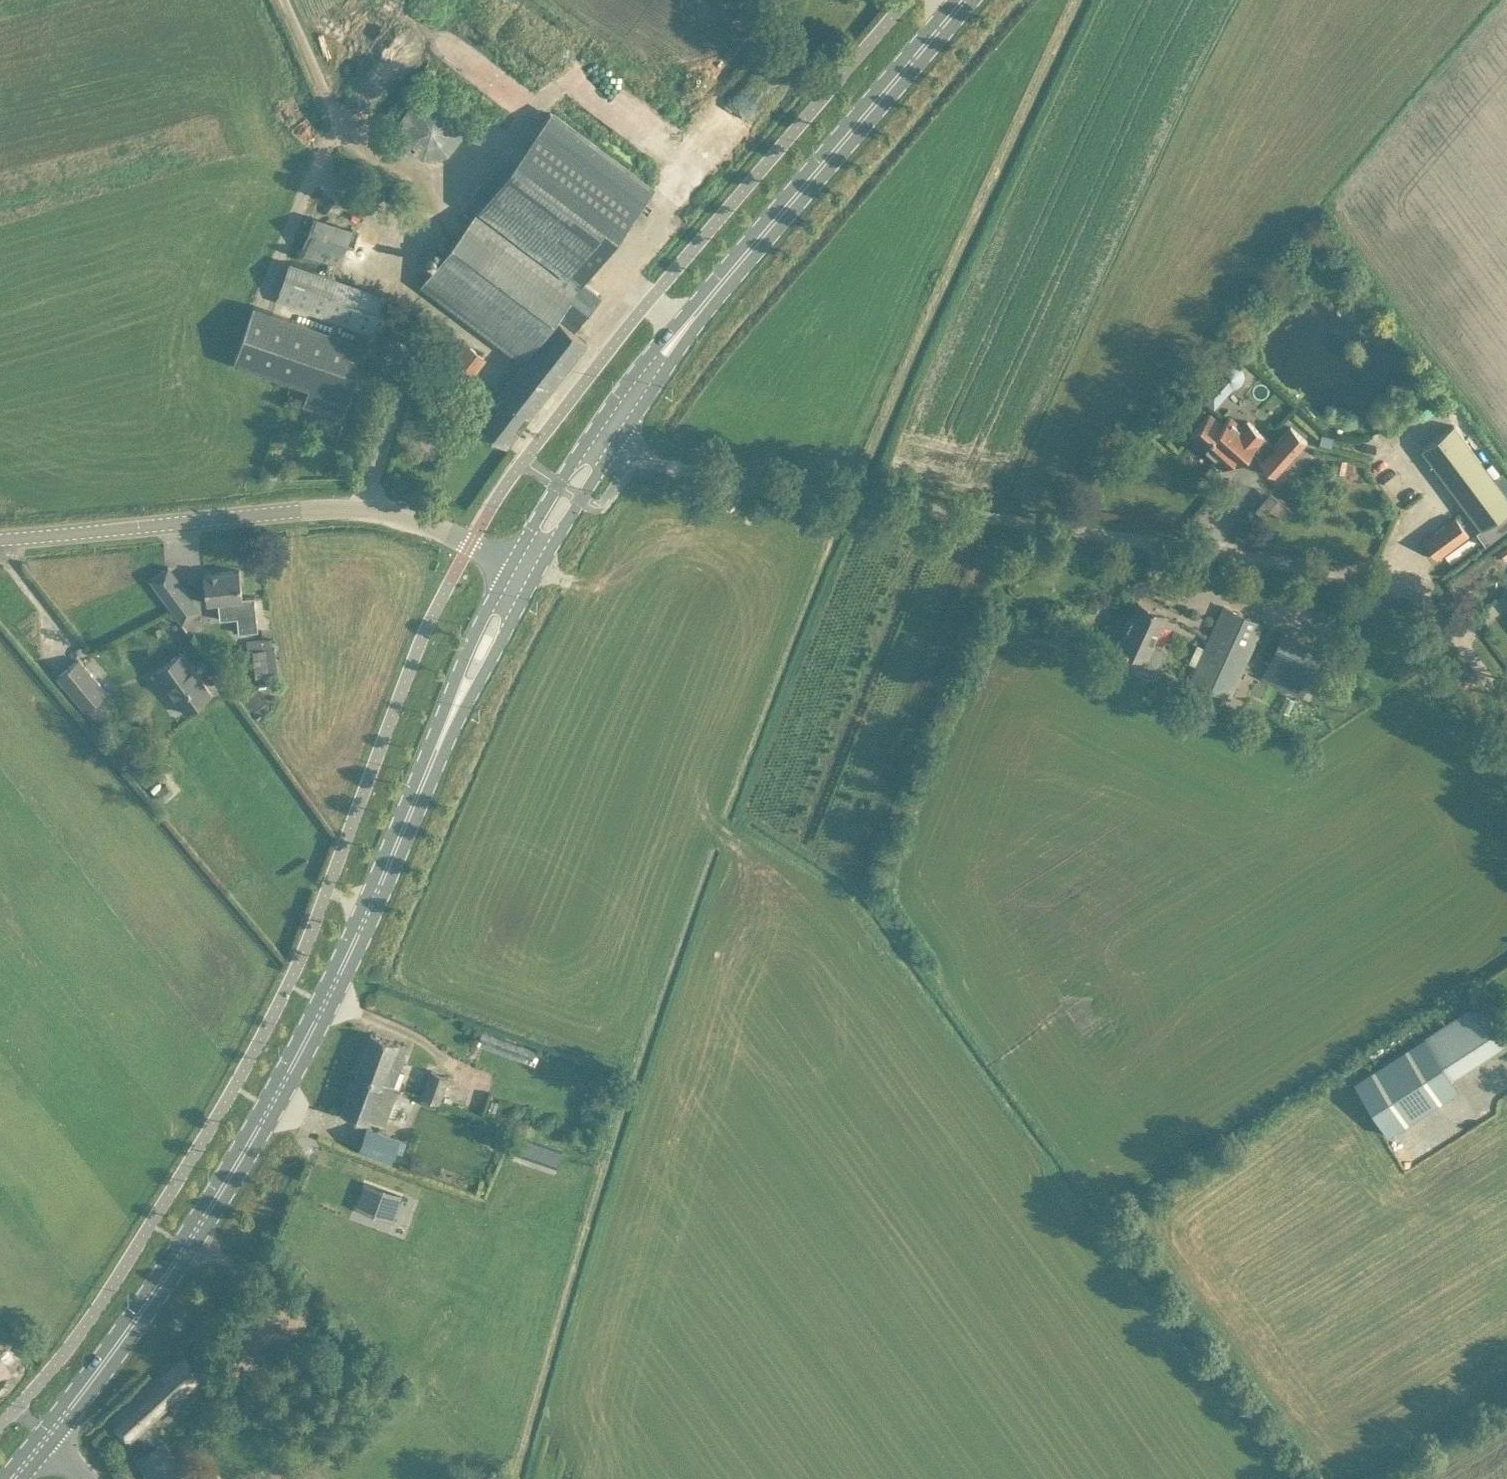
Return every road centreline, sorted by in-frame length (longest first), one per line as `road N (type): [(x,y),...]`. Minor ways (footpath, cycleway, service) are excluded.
road 1 (unclassified): [(1506,714),(1439,622),(1400,595),(1353,578),(636,462),(601,442)]
road 2 (primary): [(47,1436),(153,1295),(286,1077),(459,703)]
road 3 (primary): [(601,442),(792,197),(962,0)]
road 4 (unclassified): [(0,540),(354,508),(396,514),(509,570)]
road 5 (primary): [(526,581),(591,478),(601,442)]
road 6 (primary): [(601,442),(570,470),(509,570)]
road 7 (primary): [(509,570),(465,659),(459,703)]
road 8 (primary): [(459,703),(526,581)]

